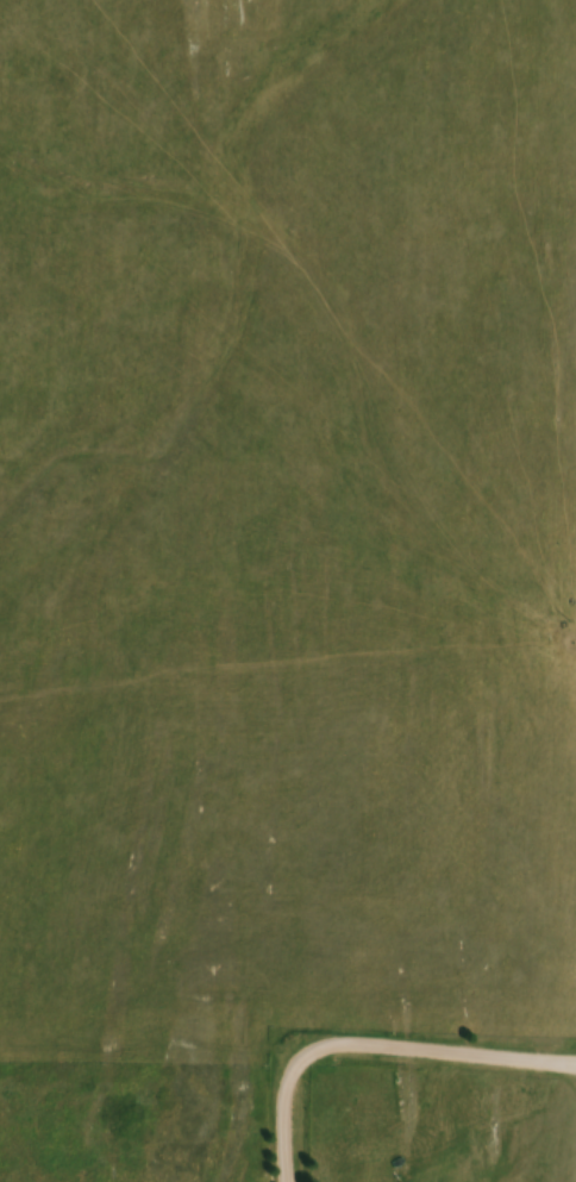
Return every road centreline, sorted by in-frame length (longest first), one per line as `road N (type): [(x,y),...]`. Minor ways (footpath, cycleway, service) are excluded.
road 1 (residential): [(286,1181),(287,1089),(298,1064),(318,1047),(358,1042),(575,1068)]

